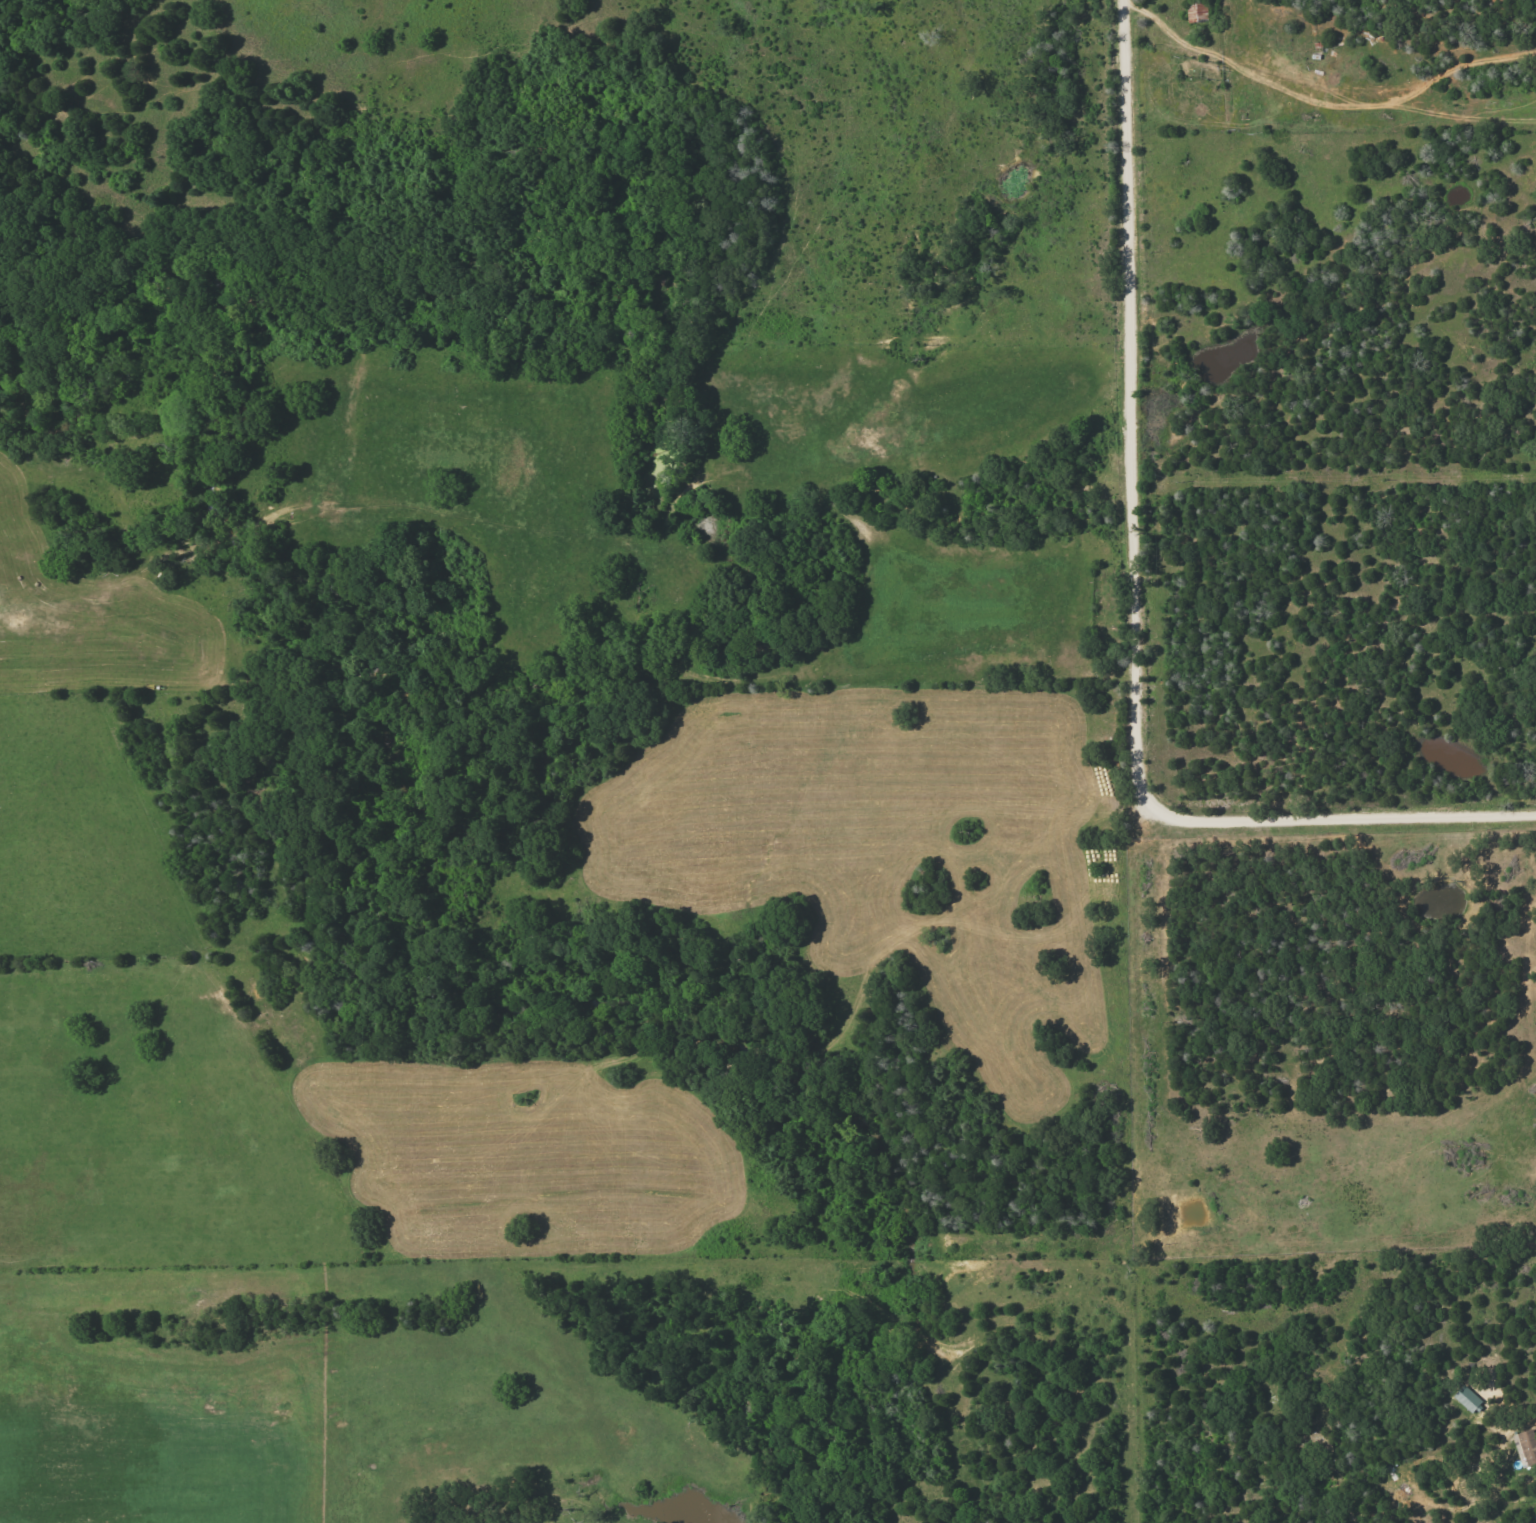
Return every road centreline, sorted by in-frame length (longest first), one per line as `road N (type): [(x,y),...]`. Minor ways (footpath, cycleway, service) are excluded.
road 1 (residential): [(1535,814),(1183,819),(1159,814),(1138,792),(1124,0)]

